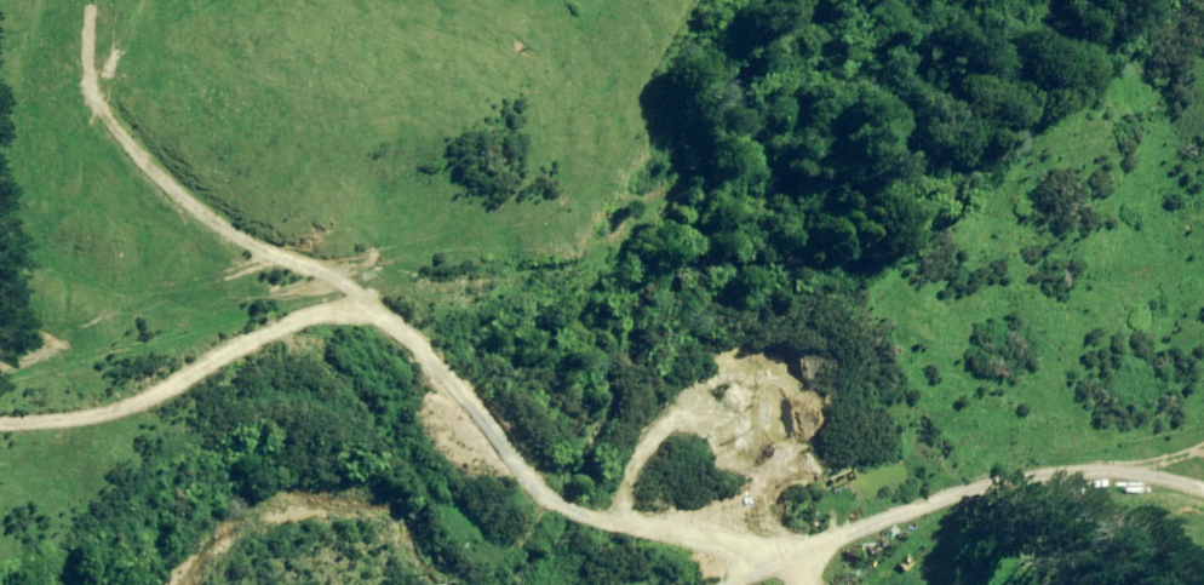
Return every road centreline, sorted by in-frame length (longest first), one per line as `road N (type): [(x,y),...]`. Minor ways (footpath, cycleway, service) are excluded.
road 1 (track): [(796,558),(714,546),(567,507),(529,478),(417,340),(384,314),(350,311),(301,322),(128,411),(0,424)]
road 2 (track): [(384,314),(356,292),(200,218),(140,167),(112,131),(98,93),(89,0)]
road 3 (track): [(796,558),(990,484),(1131,475),(1203,494)]

